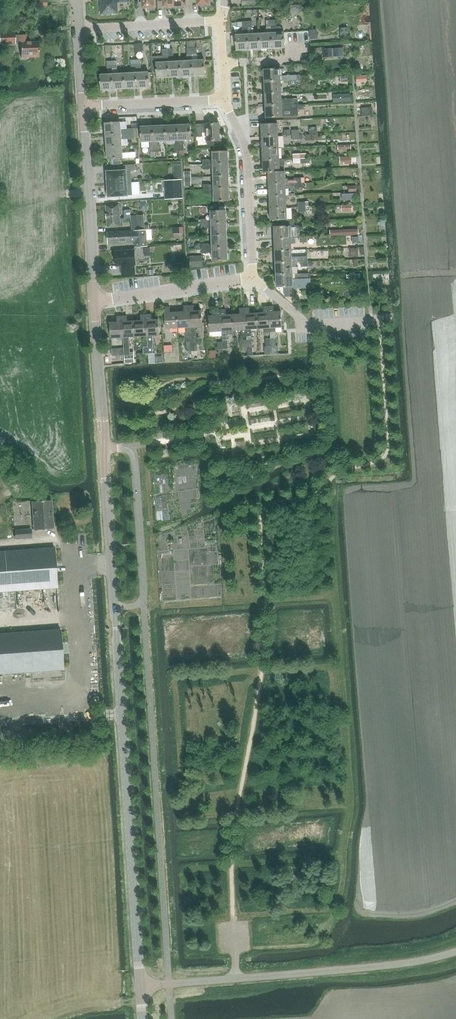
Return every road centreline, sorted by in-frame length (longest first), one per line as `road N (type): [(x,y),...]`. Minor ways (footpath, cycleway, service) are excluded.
road 1 (tertiary): [(141,987),(115,607)]
road 2 (unclassified): [(141,987),(391,966),(455,952)]
road 3 (unclassified): [(115,607),(144,605),(133,454),(131,446),(106,448)]
road 4 (tertiary): [(94,300),(83,108)]
road 5 (residential): [(251,276),(244,145),(225,100)]
road 6 (tertiary): [(115,607),(106,448)]
road 7 (residential): [(251,276),(94,300)]
road 8 (tertiary): [(106,448),(94,300)]
road 9 (residential): [(80,28),(223,19)]
road 10 (residential): [(225,100),(83,108)]
road 11 (residential): [(363,321),(302,325),(251,276)]

